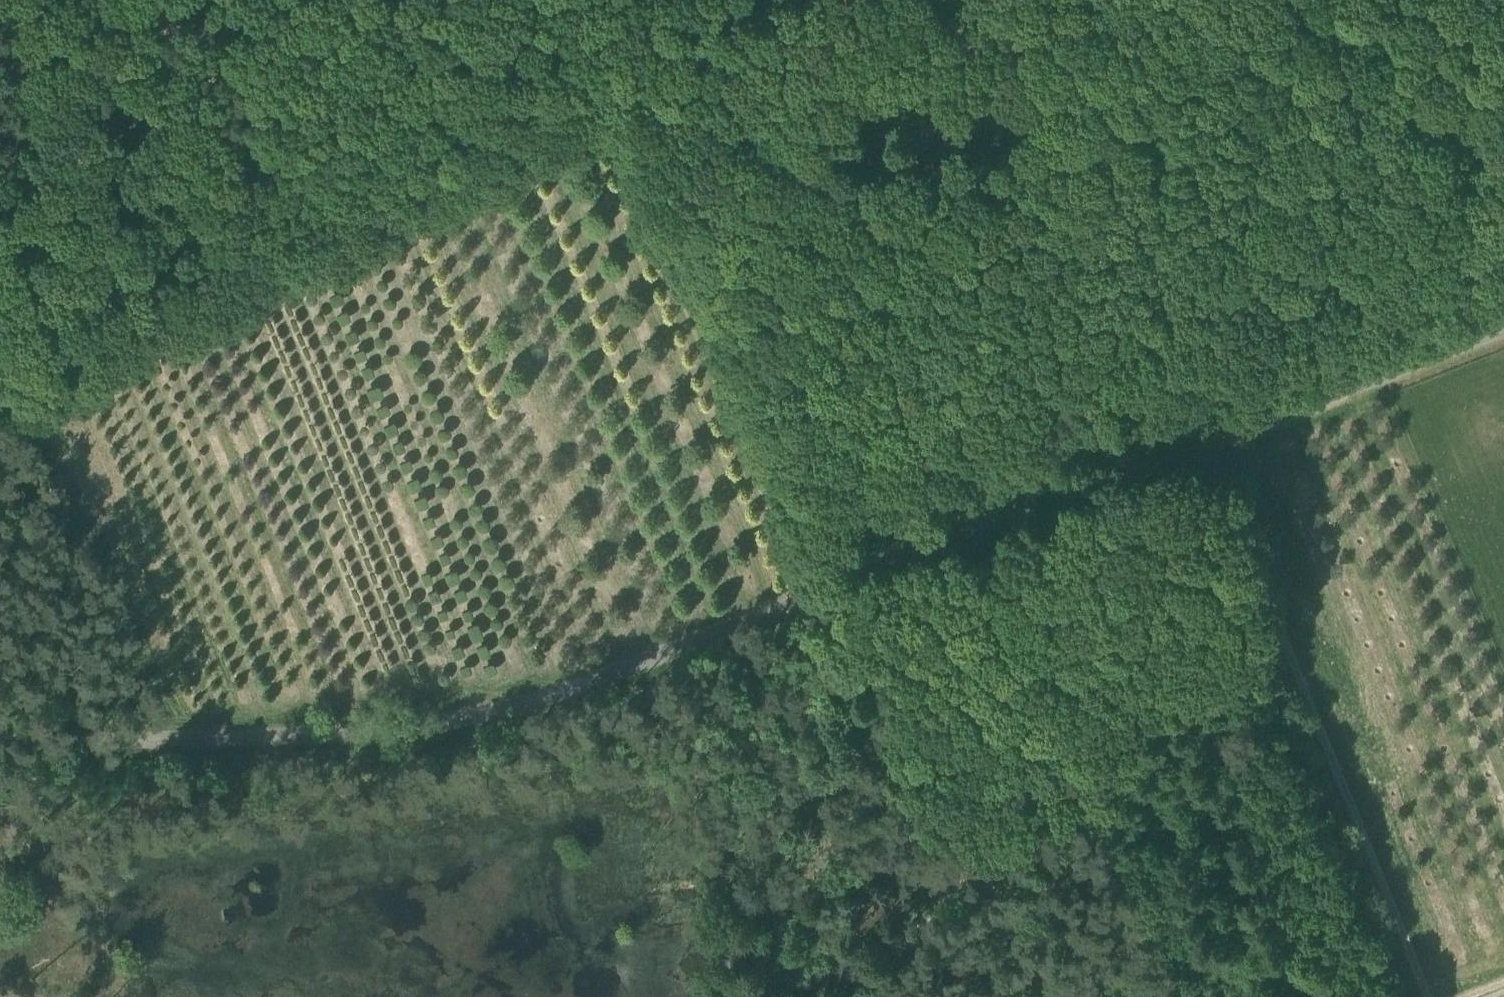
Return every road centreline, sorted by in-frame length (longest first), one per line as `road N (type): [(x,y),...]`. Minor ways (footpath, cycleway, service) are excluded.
road 1 (residential): [(1503,329),(463,721),(361,733),(0,747)]
road 2 (track): [(1193,450),(1423,996)]

